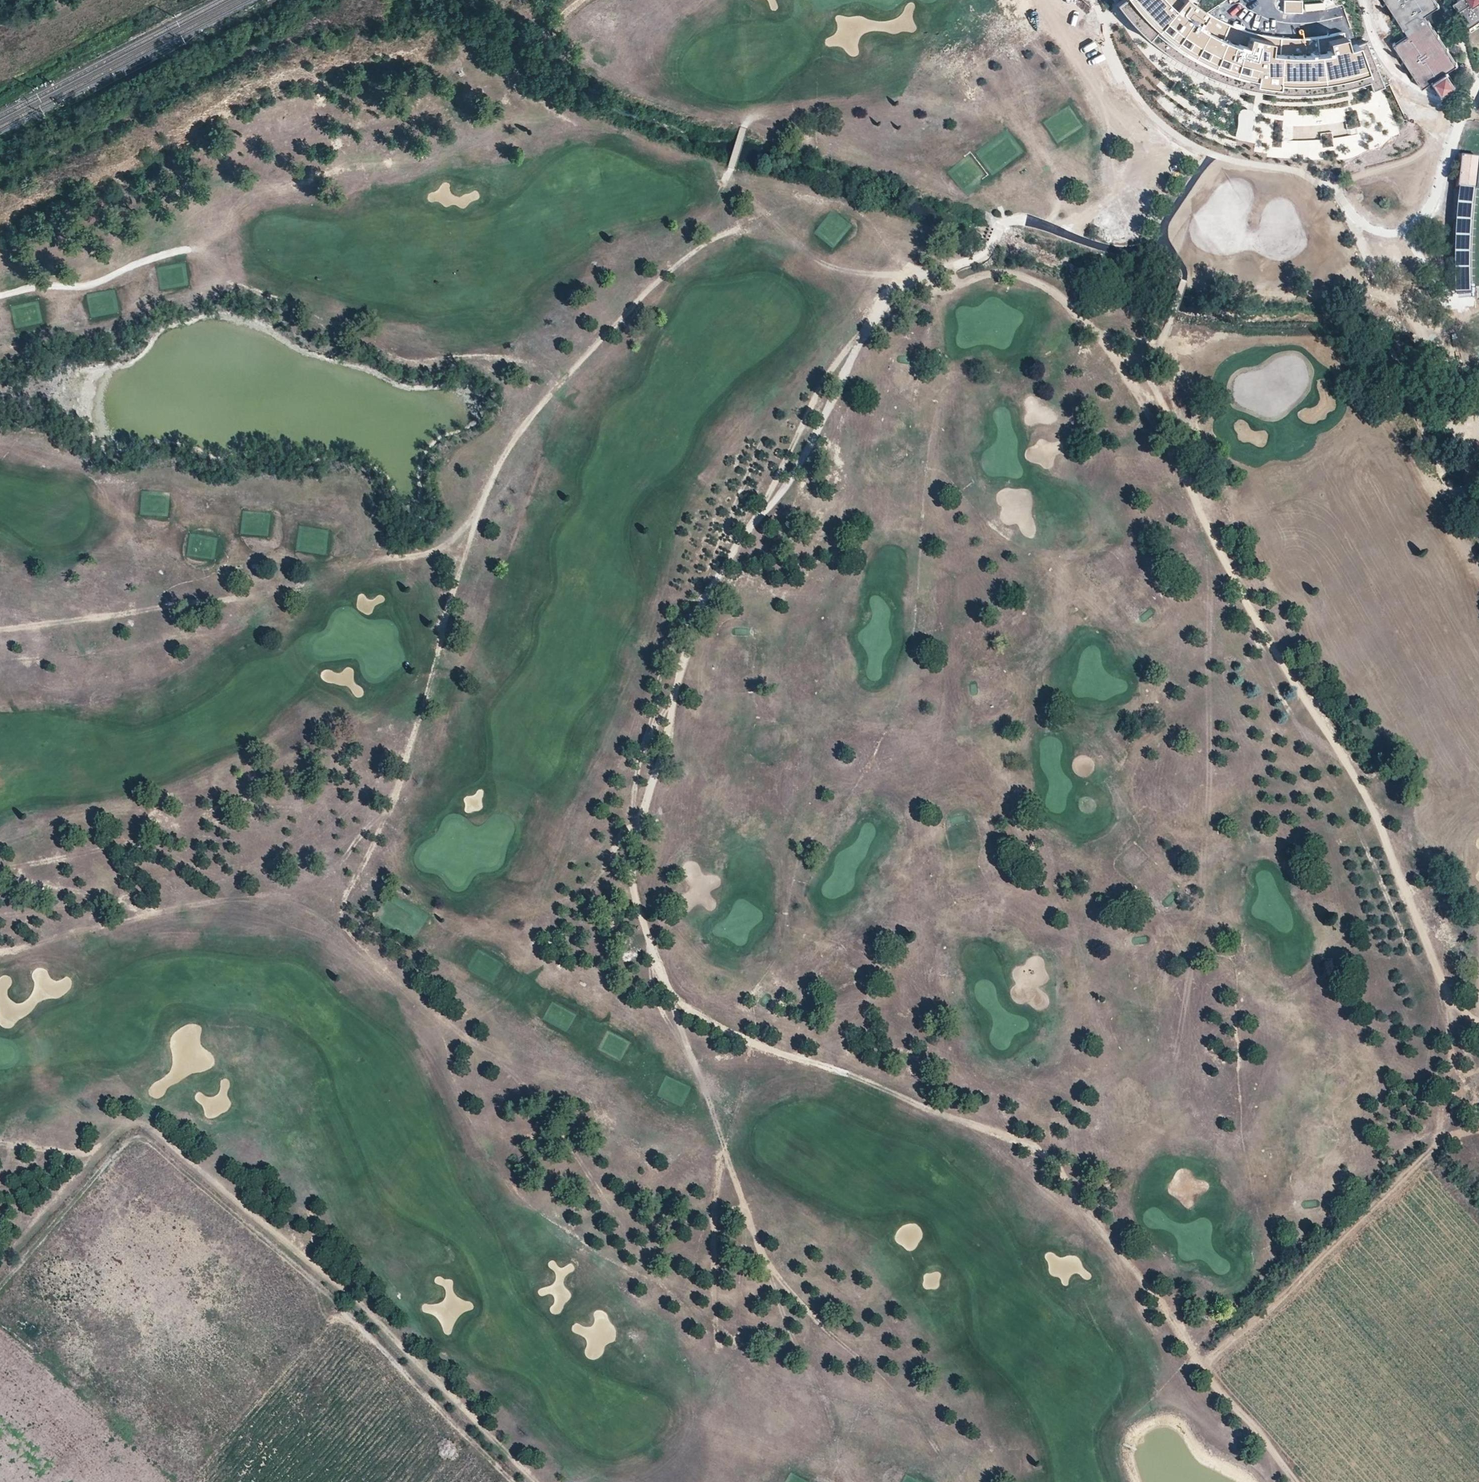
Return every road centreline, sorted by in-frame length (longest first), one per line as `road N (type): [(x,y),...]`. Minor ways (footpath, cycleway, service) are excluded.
road 1 (track): [(0,1287),(119,1149),(135,1136),(148,1140),(336,1299),(513,1481)]

